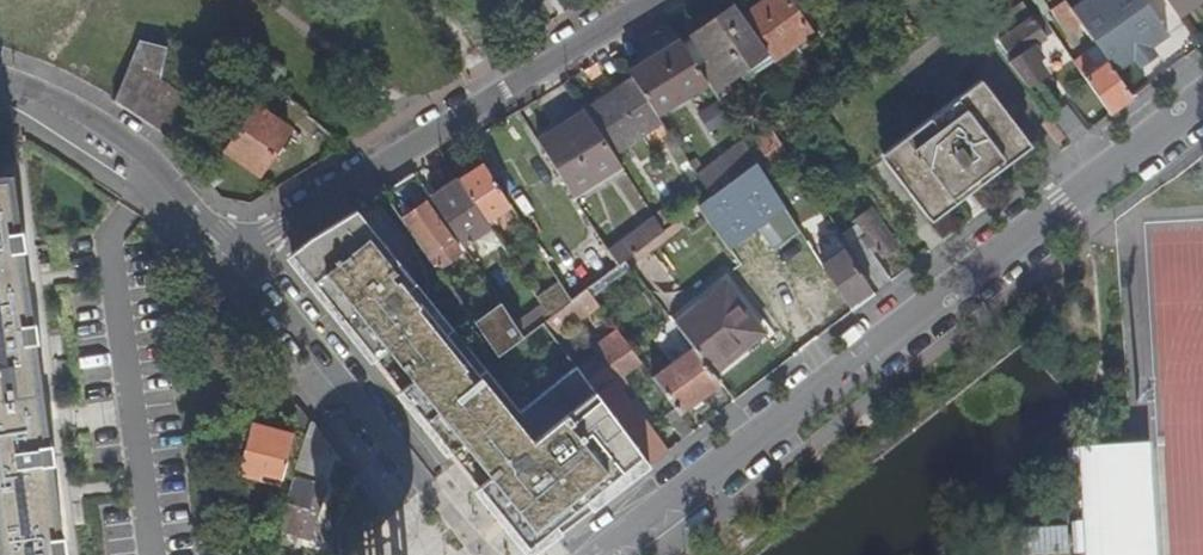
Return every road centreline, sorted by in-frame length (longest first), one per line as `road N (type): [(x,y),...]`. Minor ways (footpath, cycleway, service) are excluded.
road 1 (unclassified): [(1202,77),(607,554)]
road 2 (residential): [(636,0),(236,247)]
road 3 (residential): [(236,247),(146,161),(76,112),(0,80)]
road 4 (residential): [(416,476),(236,247)]

